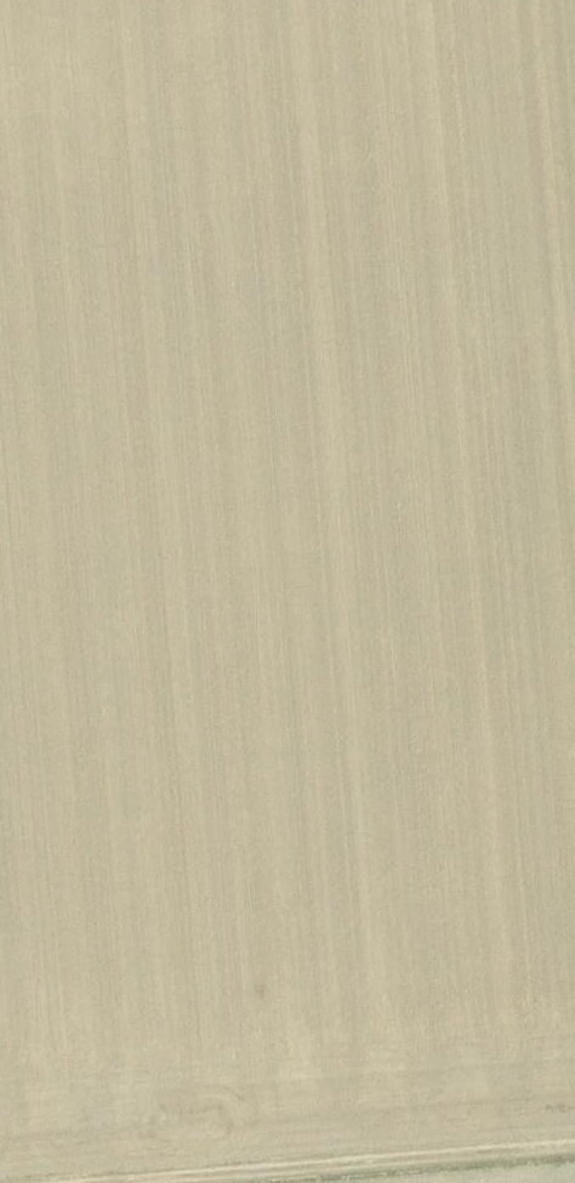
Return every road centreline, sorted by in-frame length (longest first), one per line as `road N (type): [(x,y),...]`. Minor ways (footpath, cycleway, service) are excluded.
road 1 (track): [(122,1182),(574,1145)]

